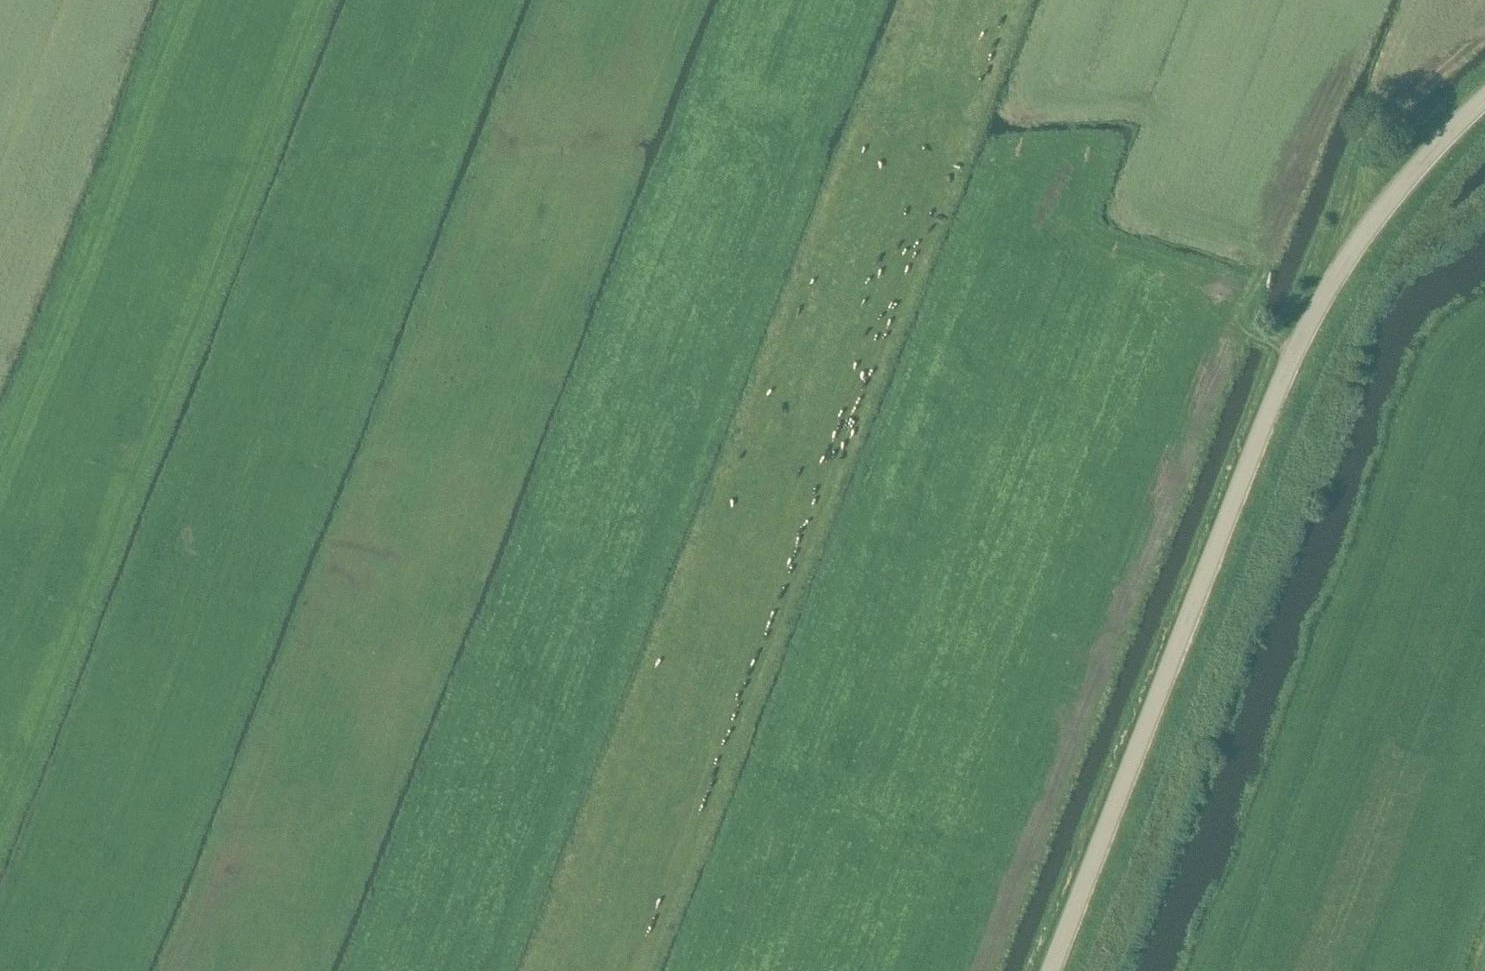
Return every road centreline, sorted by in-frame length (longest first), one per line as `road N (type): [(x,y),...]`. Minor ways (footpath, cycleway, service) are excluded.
road 1 (unclassified): [(1050,970),(1285,381),(1329,290),(1385,204),(1484,102)]

